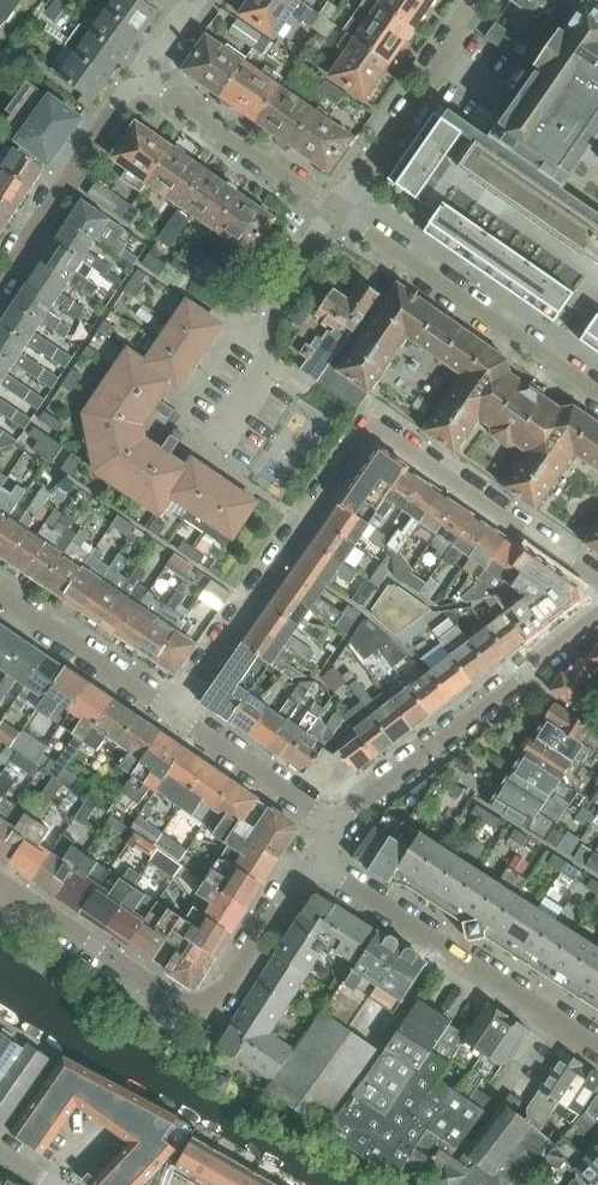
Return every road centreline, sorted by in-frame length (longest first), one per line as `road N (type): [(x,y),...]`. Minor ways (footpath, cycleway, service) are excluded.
road 1 (residential): [(175,716),(366,434),(386,431),(597,581)]
road 2 (residential): [(308,856),(215,998),(182,1008),(16,899)]
road 3 (residential): [(597,1048),(308,856)]
road 4 (residential): [(328,823),(597,612)]
road 5 (residential): [(597,391),(335,212)]
road 6 (residential): [(335,212),(273,318),(272,364),(225,437)]
road 7 (residential): [(335,212),(474,0)]
road 8 (residential): [(0,283),(138,78)]
road 9 (residential): [(335,212),(138,78)]
road 10 (residential): [(175,716),(0,599)]
road 11 (residential): [(328,823),(175,716)]

